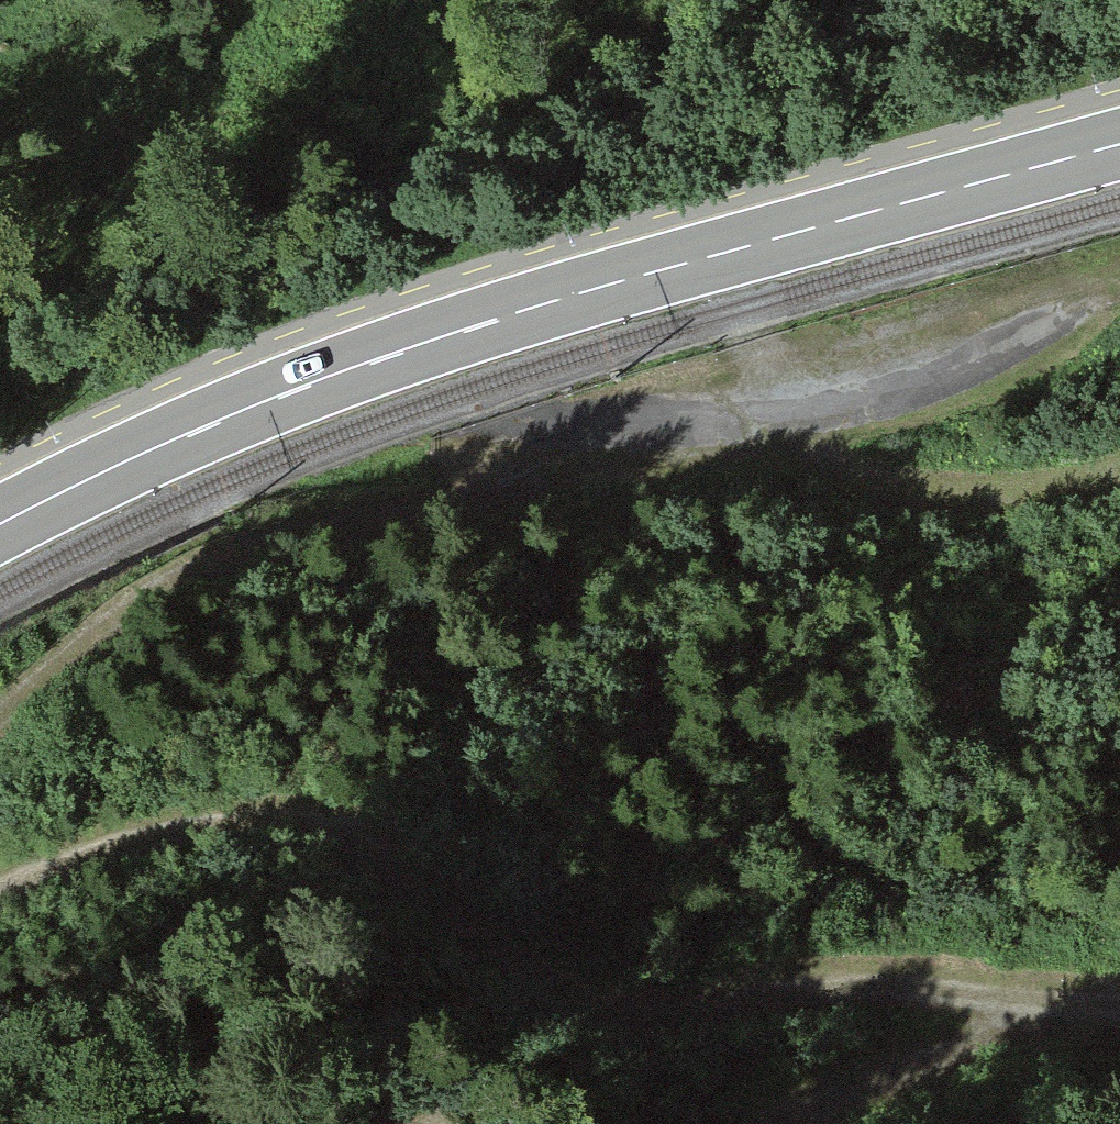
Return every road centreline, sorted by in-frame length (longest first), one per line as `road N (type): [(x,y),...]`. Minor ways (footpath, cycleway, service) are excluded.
road 1 (track): [(0,701),(88,611),(293,519),(453,498),(774,421),(912,471),(1119,476)]
road 2 (secondary): [(1119,145),(513,311),(233,410),(0,516)]
road 3 (track): [(1028,1004),(792,981),(702,1012),(590,1002),(384,855),(275,812),(0,875)]
road 4 (track): [(1028,1004),(780,1123)]

